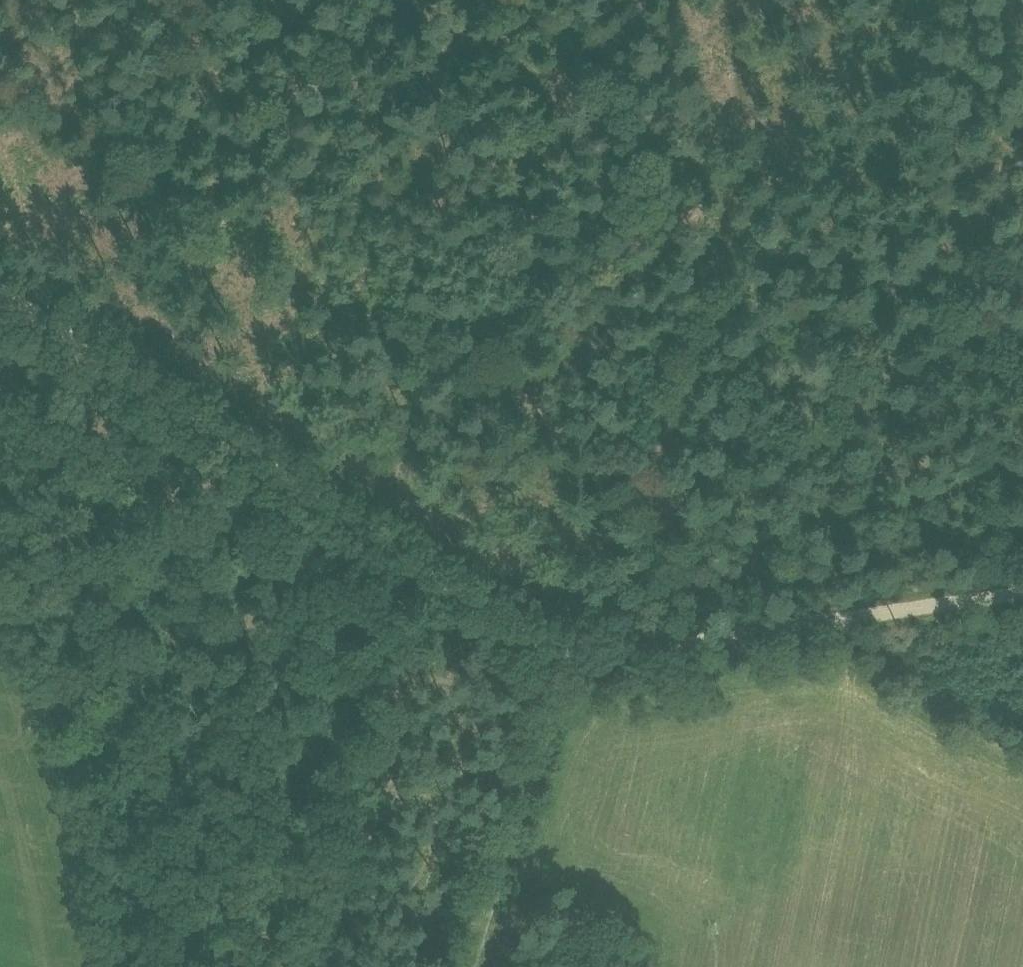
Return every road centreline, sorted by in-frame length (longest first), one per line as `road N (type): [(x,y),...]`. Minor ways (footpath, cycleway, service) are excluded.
road 1 (track): [(575,655),(0,288)]
road 2 (track): [(1022,593),(575,655)]
road 3 (track): [(575,655),(477,966)]

